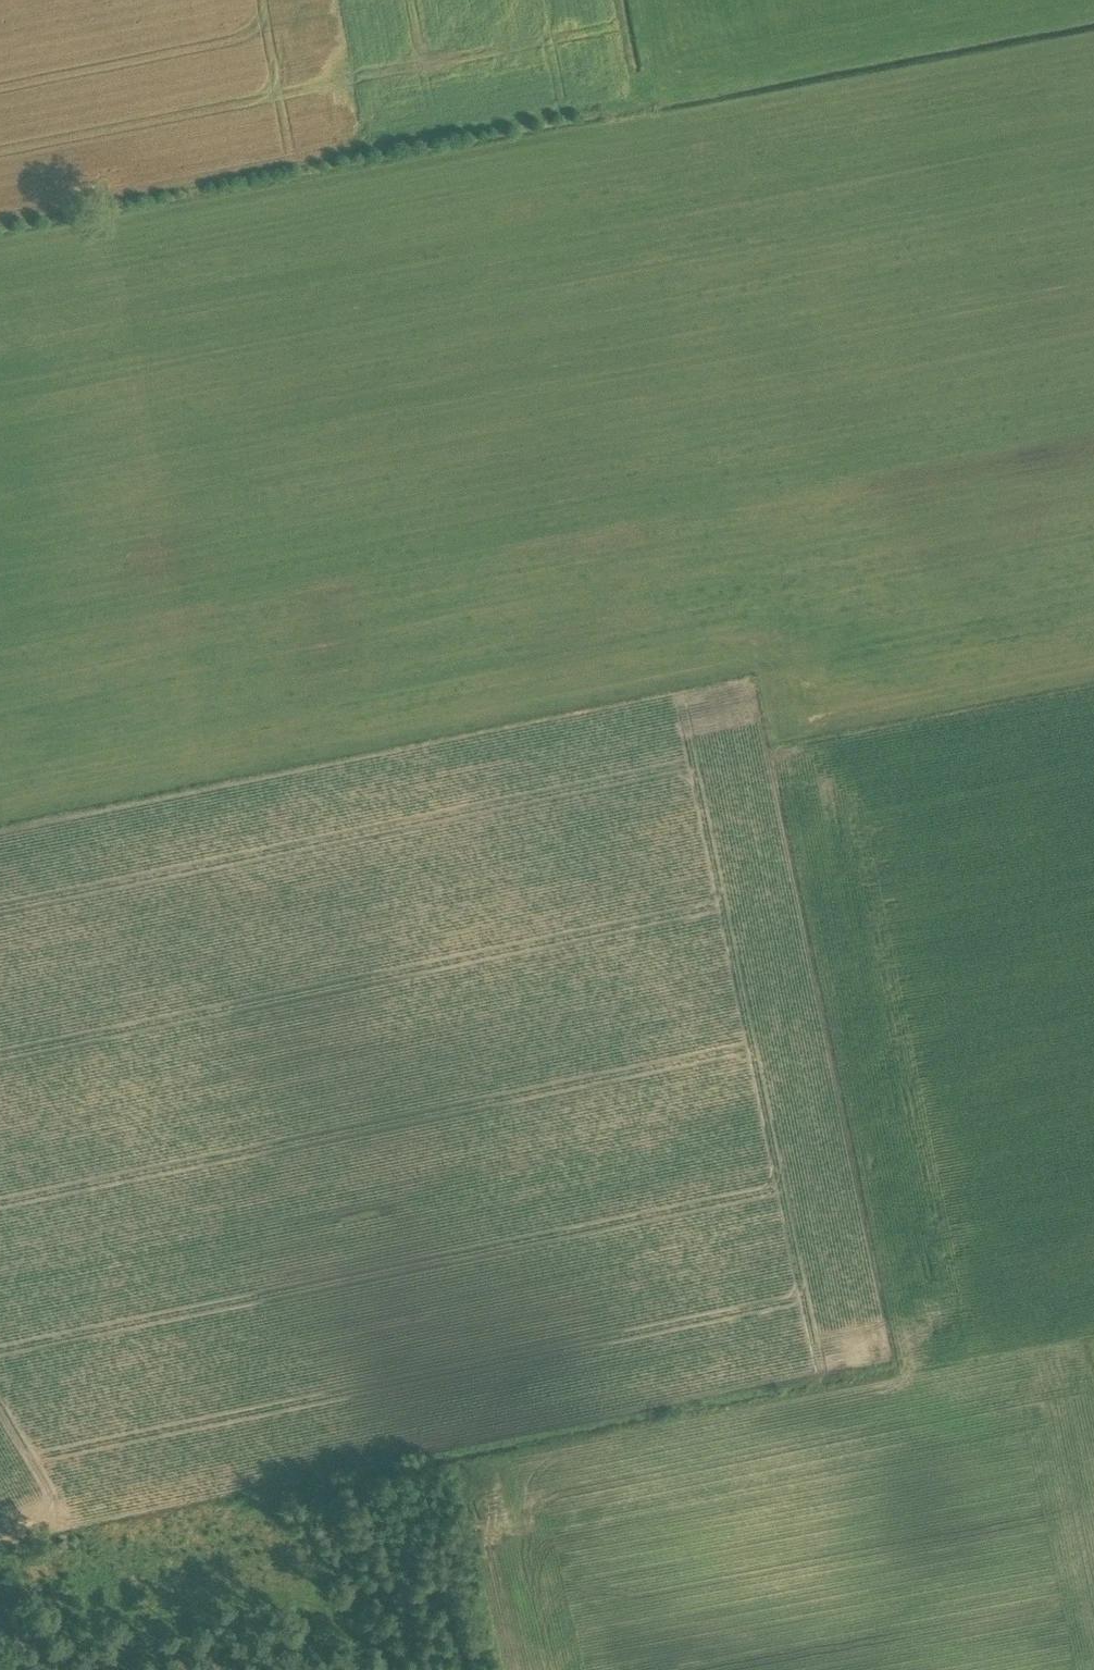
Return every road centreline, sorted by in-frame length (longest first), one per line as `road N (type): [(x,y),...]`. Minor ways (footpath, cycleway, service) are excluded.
road 1 (track): [(404,1669),(342,1622),(250,1605),(141,1619),(38,1669)]

